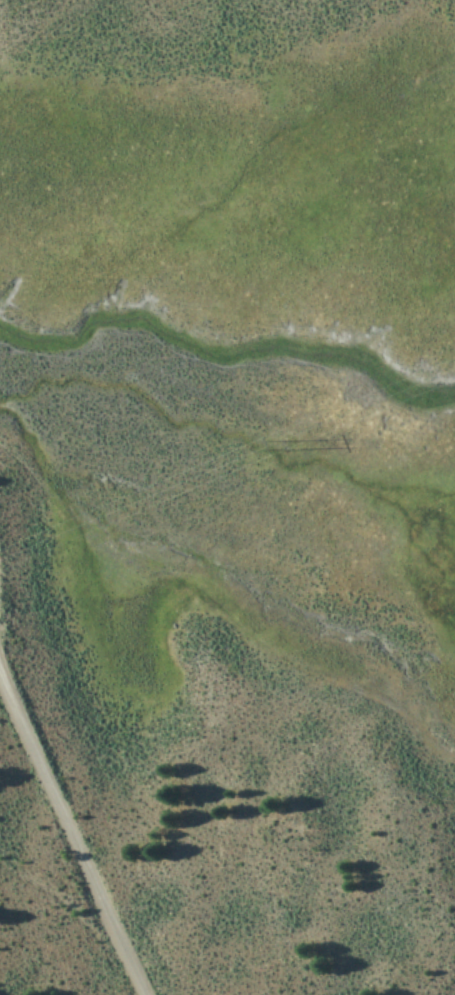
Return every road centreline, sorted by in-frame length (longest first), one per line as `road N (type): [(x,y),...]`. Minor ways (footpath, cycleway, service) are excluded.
road 1 (track): [(139,994),(0,674)]

